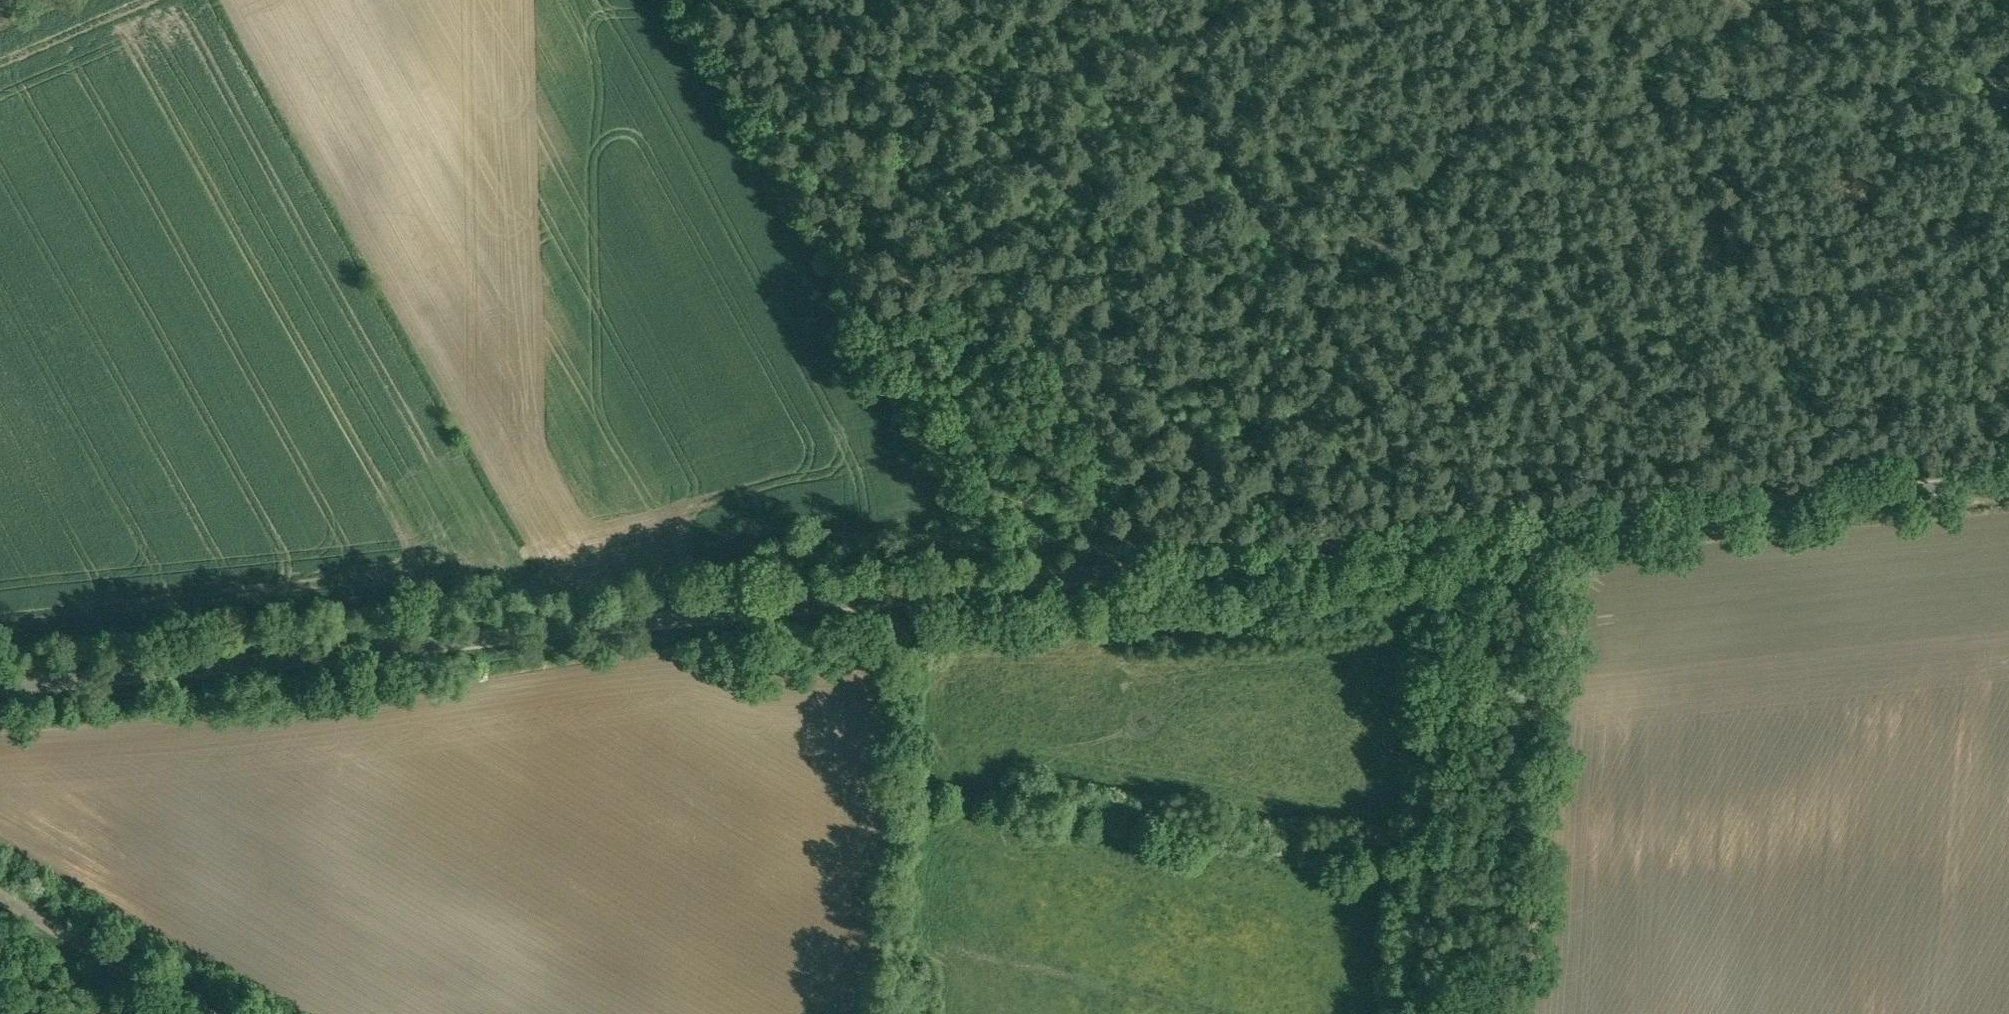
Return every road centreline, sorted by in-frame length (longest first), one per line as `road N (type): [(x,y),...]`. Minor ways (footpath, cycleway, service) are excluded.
road 1 (tertiary): [(2008,482),(0,687)]
road 2 (residential): [(0,888),(220,1013)]

